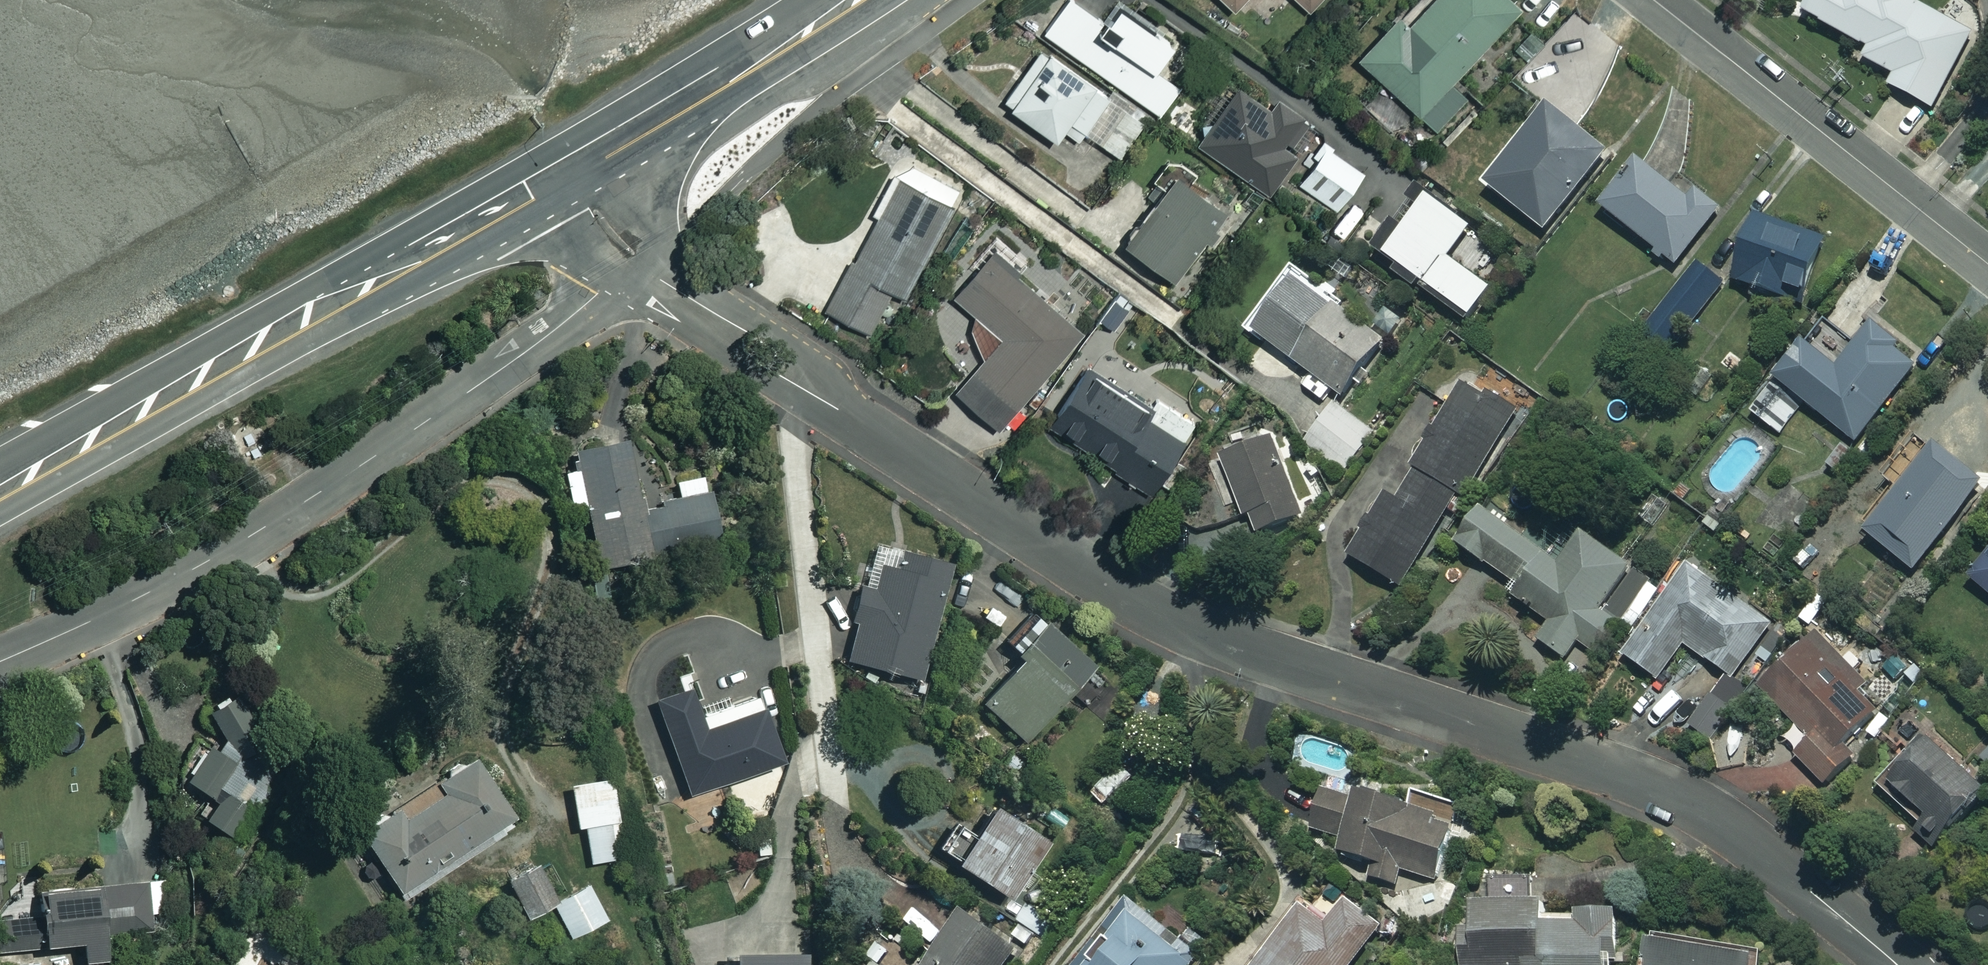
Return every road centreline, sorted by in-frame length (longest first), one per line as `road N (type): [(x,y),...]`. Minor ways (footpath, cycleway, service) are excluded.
road 1 (residential): [(639,266),(1119,592),(1226,642),(1668,793),(1741,835),(1898,964)]
road 2 (residential): [(639,266),(305,503),(154,589),(0,661)]
road 3 (trunk): [(570,181),(0,498)]
road 4 (residential): [(1654,0),(1987,264)]
road 5 (trunk): [(570,181),(862,0)]

